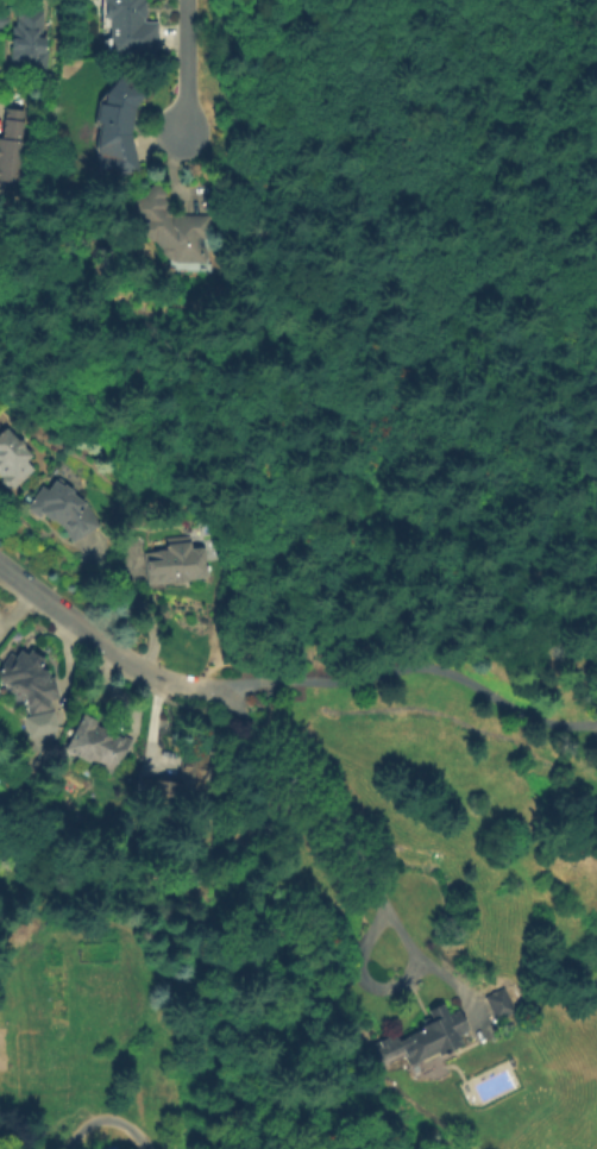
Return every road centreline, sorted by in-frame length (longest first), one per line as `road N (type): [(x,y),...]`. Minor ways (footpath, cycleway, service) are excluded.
road 1 (residential): [(0,569),(145,678),(197,698),(251,686)]
road 2 (residential): [(186,0),(180,132)]

